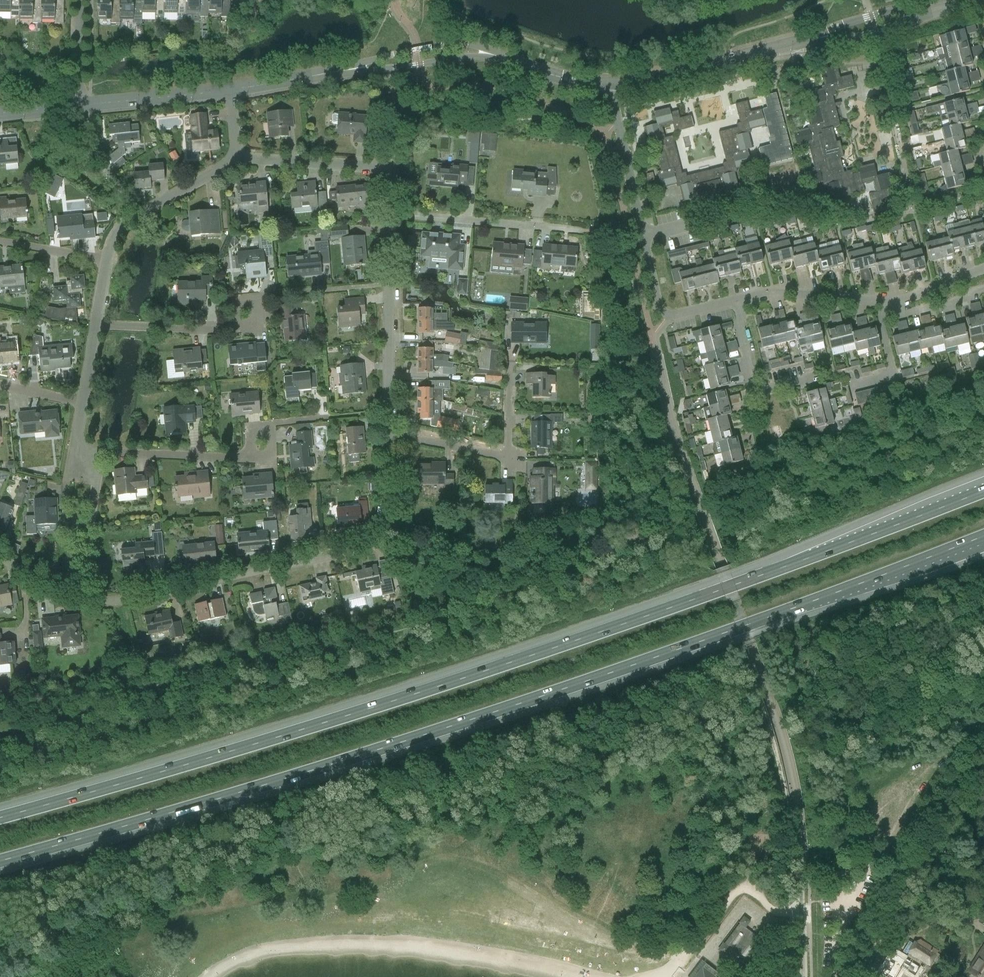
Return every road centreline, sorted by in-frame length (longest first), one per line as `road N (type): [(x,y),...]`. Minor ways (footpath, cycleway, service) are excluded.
road 1 (motorway): [(0,864),(427,735),(983,536)]
road 2 (motorway): [(983,491),(416,694),(0,818)]
road 3 (residential): [(76,591),(112,602),(375,546),(388,527),(389,436)]
road 4 (tertiary): [(613,84),(972,0)]
road 5 (residential): [(734,302),(668,317),(658,304),(613,84)]
road 6 (track): [(858,976),(983,749)]
road 7 (residential): [(389,436),(391,215)]
road 8 (residential): [(389,436),(509,458),(508,367)]
road 9 (residential): [(583,231),(391,215)]
road 10 (residential): [(391,215),(392,189),(383,171),(238,156)]
road 11 (residential): [(260,426),(256,457),(104,454)]
road 12 (residential): [(96,326),(233,332),(257,298)]
road 13 (residential): [(108,265),(120,232),(238,156)]
road 14 (residential): [(899,302),(779,291),(734,302)]
road 15 (tertiary): [(494,55),(455,44),(344,71)]
road 16 (tertiary): [(81,104),(232,87)]
road 17 (tertiary): [(344,71),(494,55)]
road 18 (residential): [(734,302),(751,390),(807,379)]
road 19 (residential): [(76,591),(104,454)]
road 20 (tertiary): [(494,55),(613,84)]

